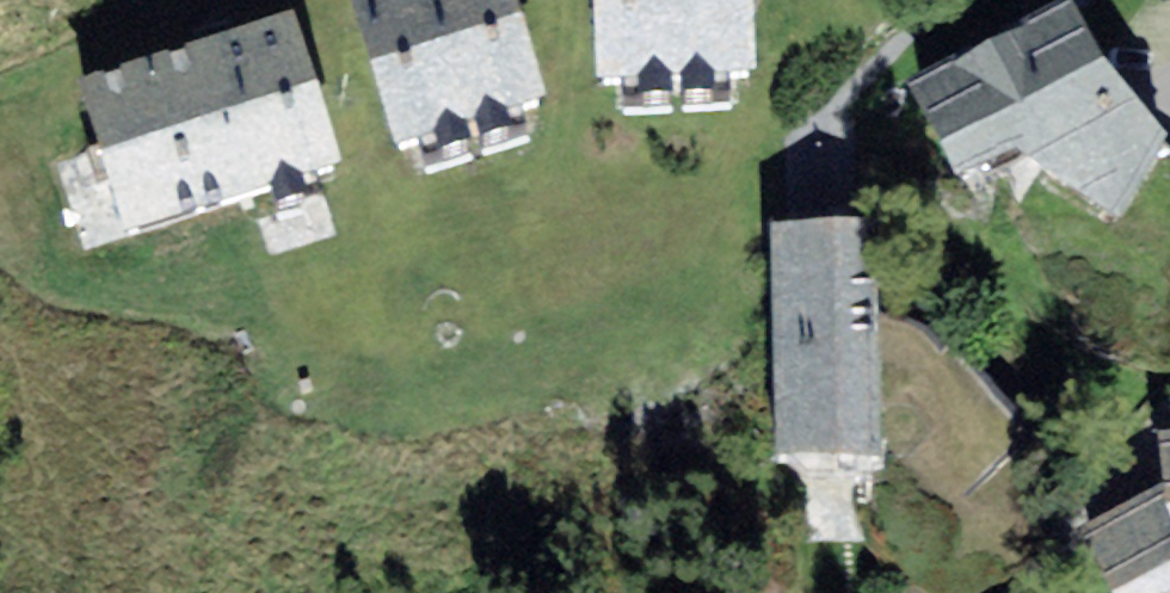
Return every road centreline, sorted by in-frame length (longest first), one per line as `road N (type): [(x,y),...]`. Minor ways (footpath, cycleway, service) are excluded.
road 1 (residential): [(922,0),(812,134)]

